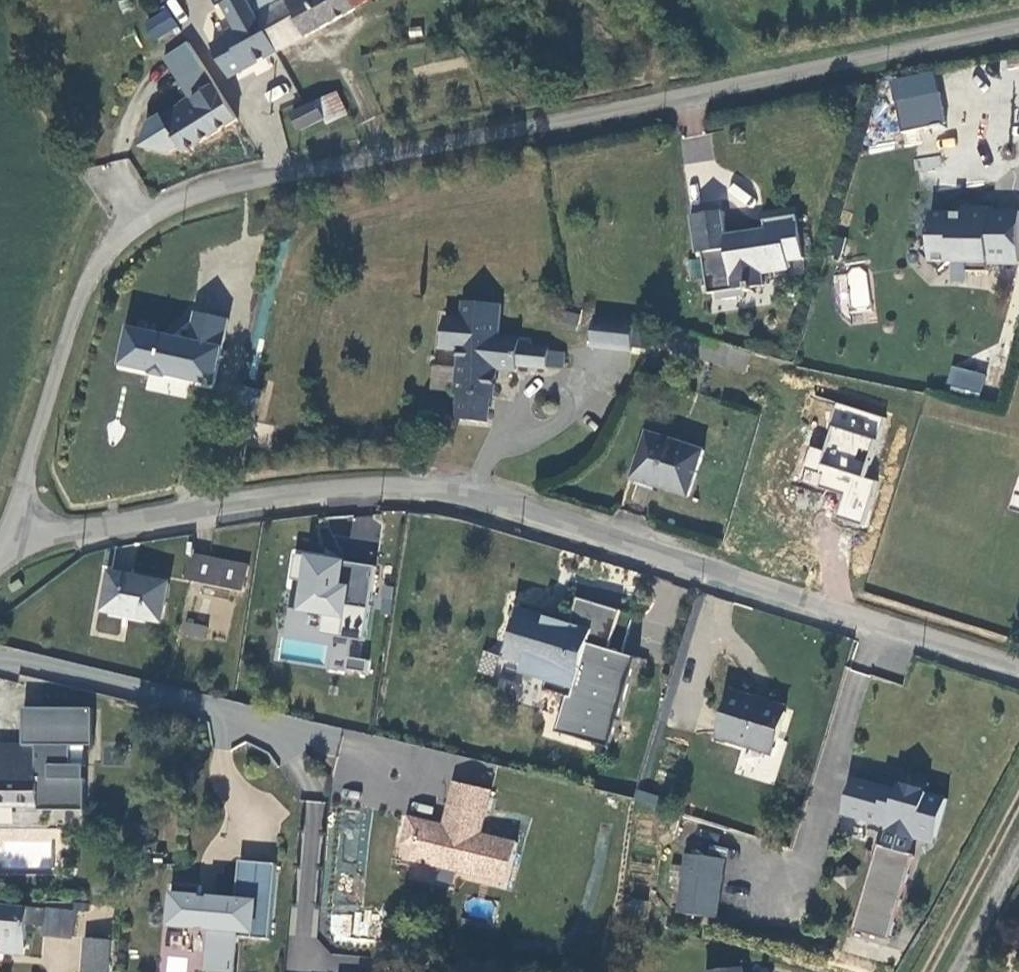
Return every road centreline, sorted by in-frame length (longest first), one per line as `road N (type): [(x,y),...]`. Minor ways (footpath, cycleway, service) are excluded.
road 1 (residential): [(1018,30),(633,121),(199,194),(129,229),(92,284),(9,547)]
road 2 (unclassified): [(9,547),(297,482),(440,494),(598,527),(1018,669)]

